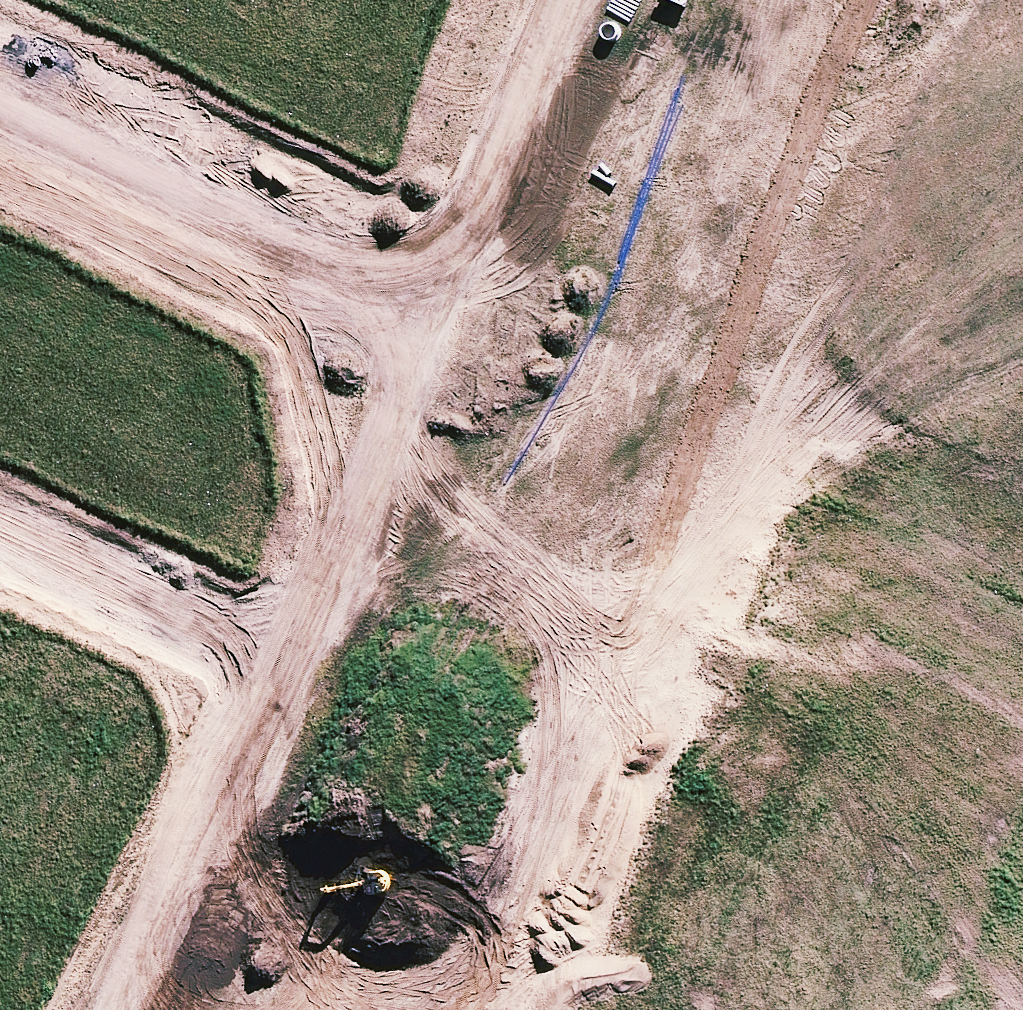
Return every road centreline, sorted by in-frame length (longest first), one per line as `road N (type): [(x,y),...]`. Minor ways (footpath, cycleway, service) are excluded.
road 1 (unknown): [(186,1009),(632,0)]
road 2 (unknown): [(784,0),(341,1009)]
road 3 (unknown): [(480,345),(812,522),(1022,619)]
road 4 (residential): [(350,274),(0,108)]
road 5 (unknown): [(437,441),(420,358),(350,274),(438,276),(525,242)]

